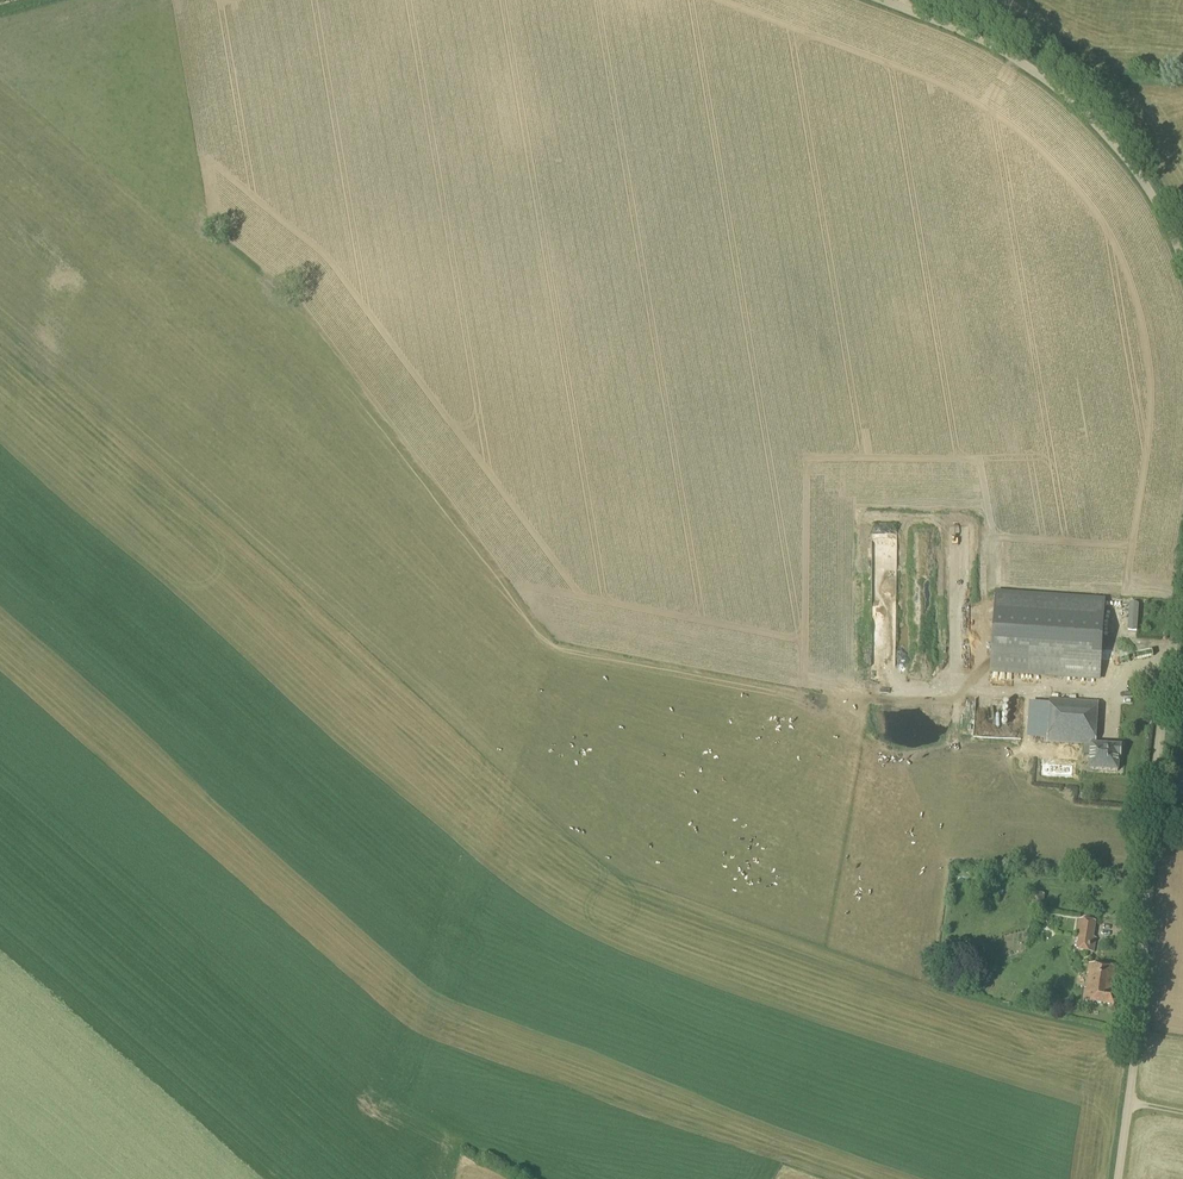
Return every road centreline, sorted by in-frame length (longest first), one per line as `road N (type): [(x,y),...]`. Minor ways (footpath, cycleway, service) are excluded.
road 1 (unclassified): [(1120,1178),(1182,601)]
road 2 (unclassified): [(1182,268),(1152,188),(1120,143),(1054,83),(956,26),(876,0)]

